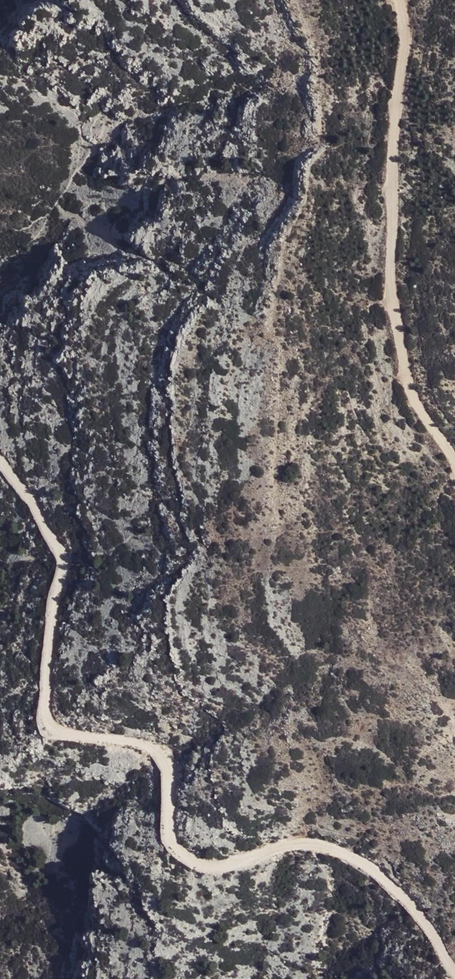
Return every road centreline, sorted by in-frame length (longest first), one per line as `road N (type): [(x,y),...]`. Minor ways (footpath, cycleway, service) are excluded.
road 1 (track): [(454,974),(414,910),(370,869),(301,845),(220,867),(194,864),(170,841),(158,754),(49,723),(44,698),(62,561),(0,463)]
road 2 (track): [(398,0),(405,42),(391,299),(410,391),(454,464)]

